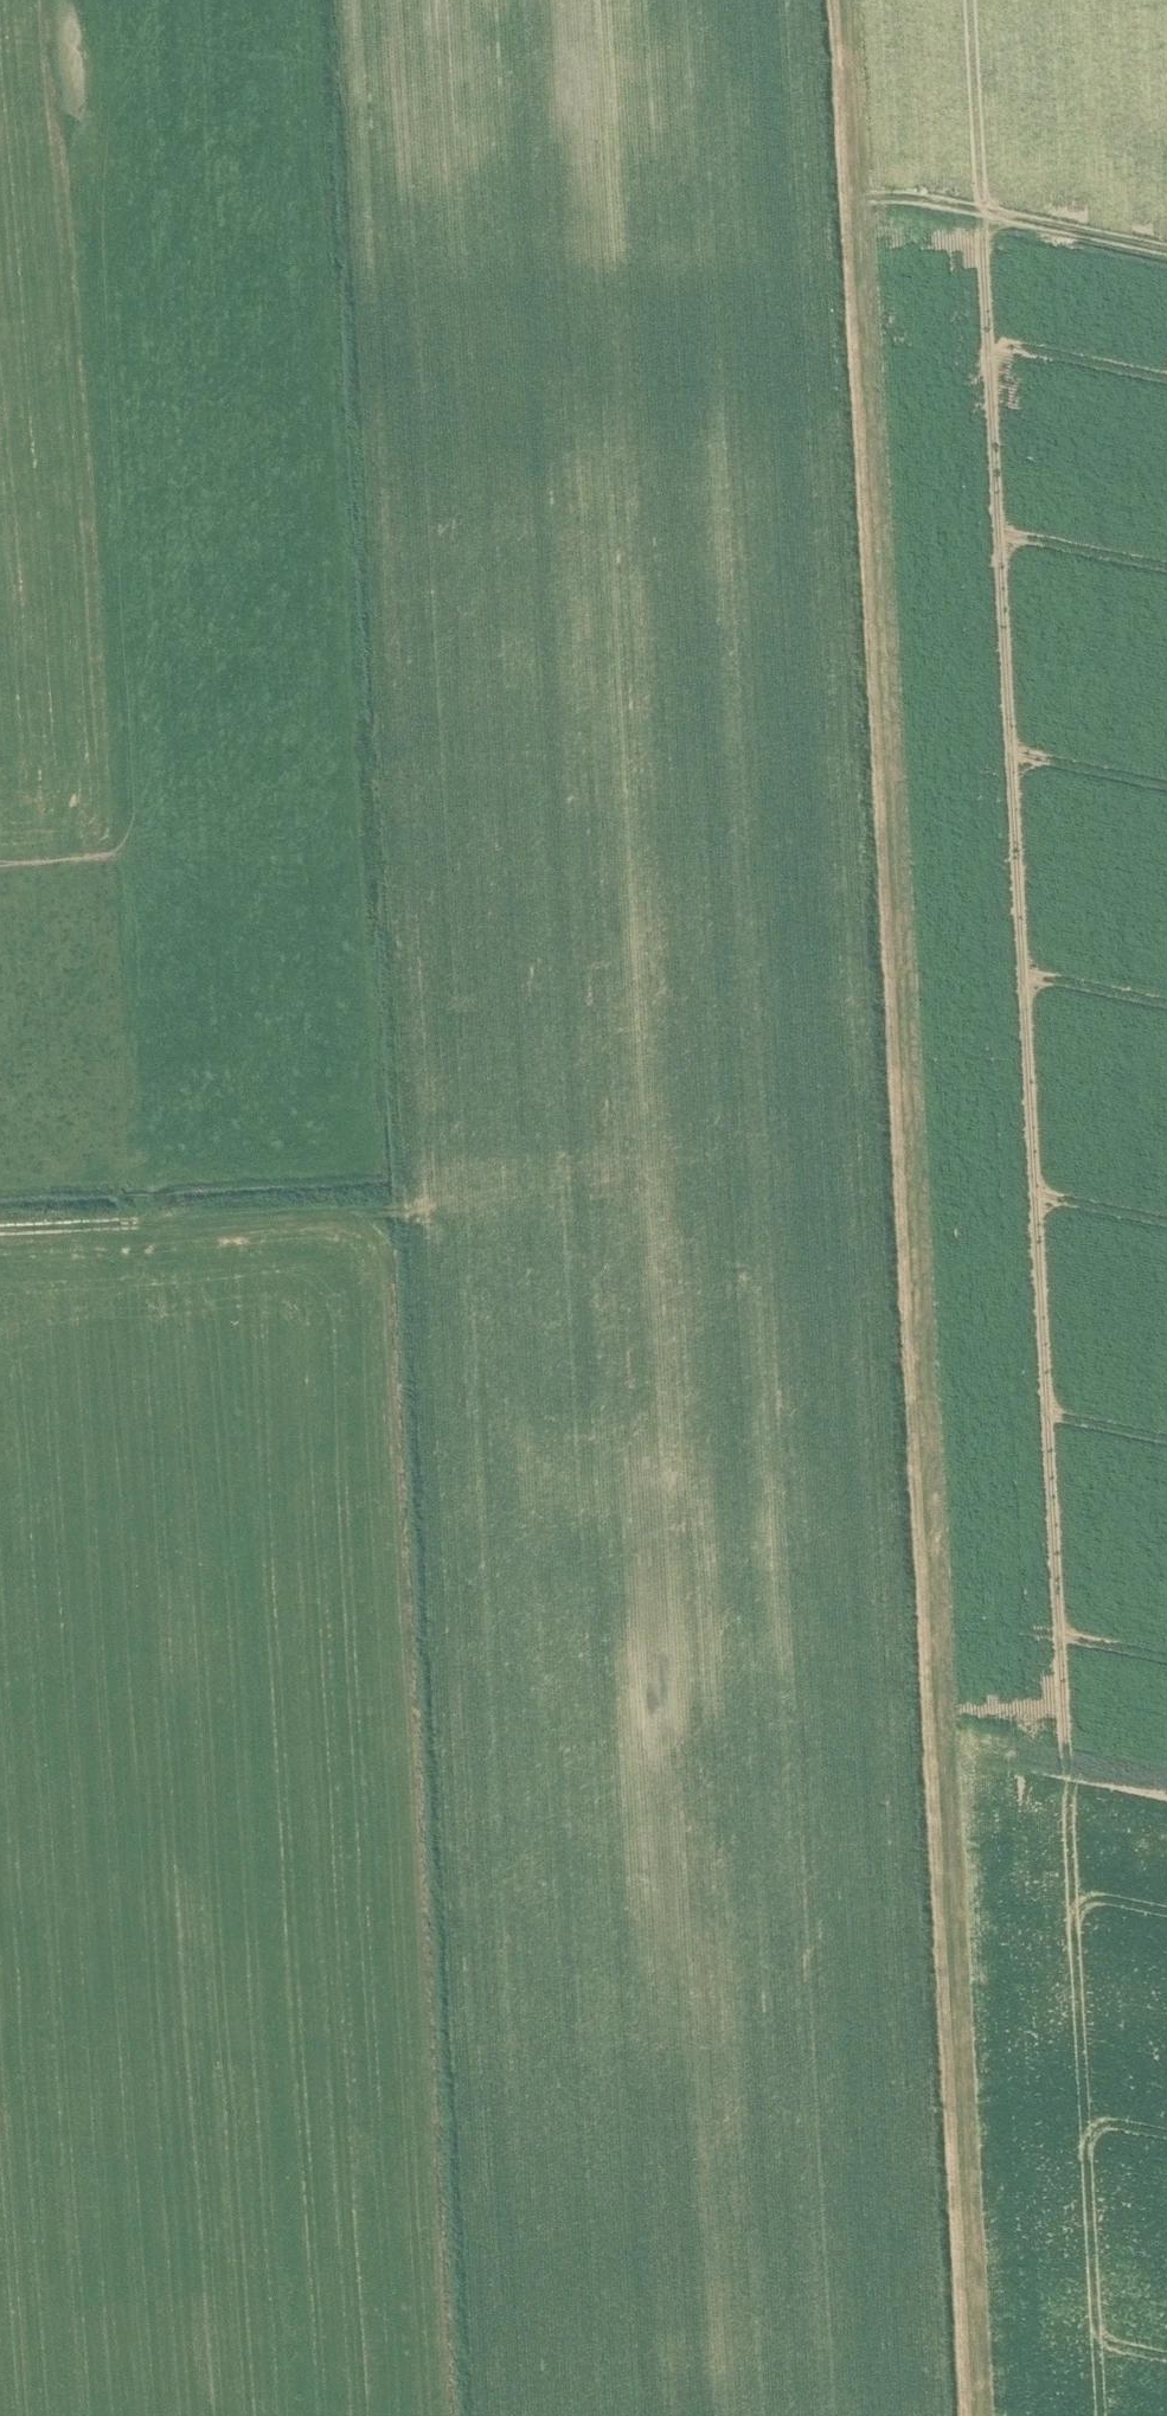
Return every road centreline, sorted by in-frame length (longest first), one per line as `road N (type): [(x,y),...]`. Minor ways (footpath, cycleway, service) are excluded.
road 1 (track): [(0,1233),(405,1216)]

